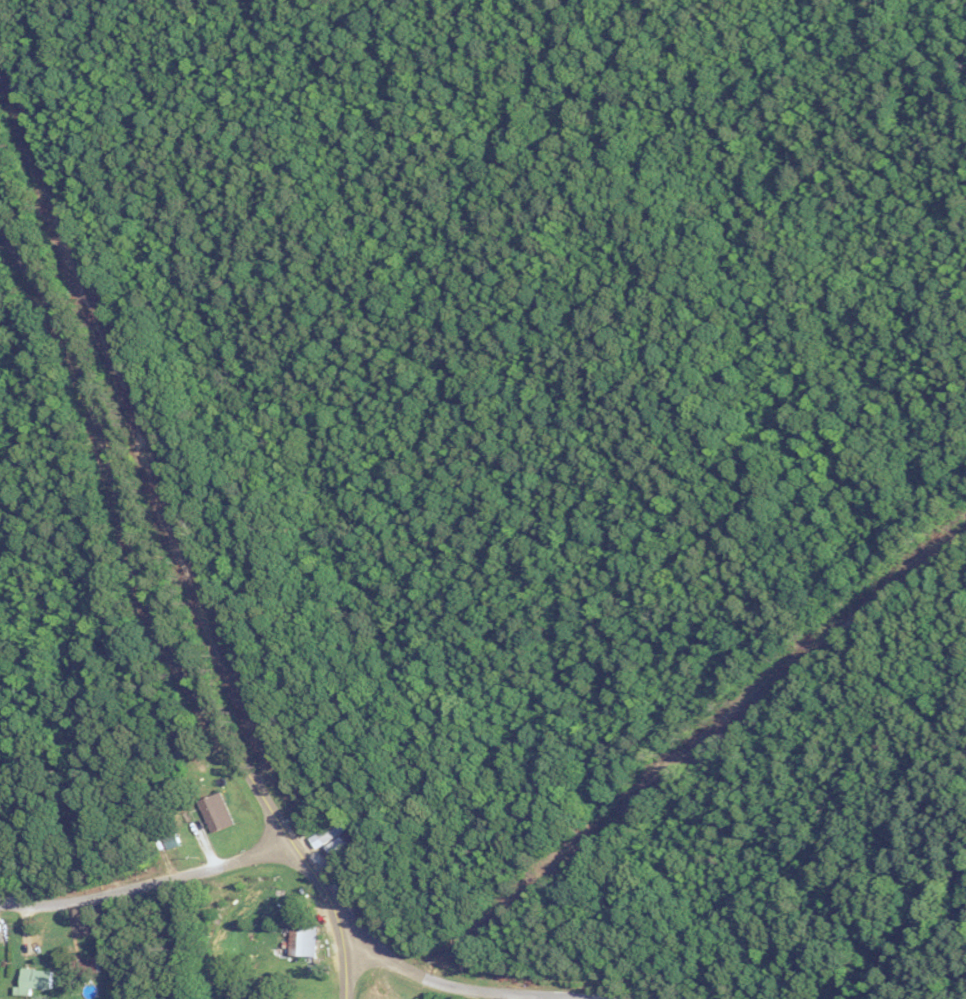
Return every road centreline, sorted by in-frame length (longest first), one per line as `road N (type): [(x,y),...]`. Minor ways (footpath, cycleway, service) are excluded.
road 1 (residential): [(0,231),(85,391),(170,658),(334,915),(343,998)]
road 2 (residential): [(288,849),(65,902),(0,903)]
road 3 (residential): [(341,943),(423,979),(572,998)]

